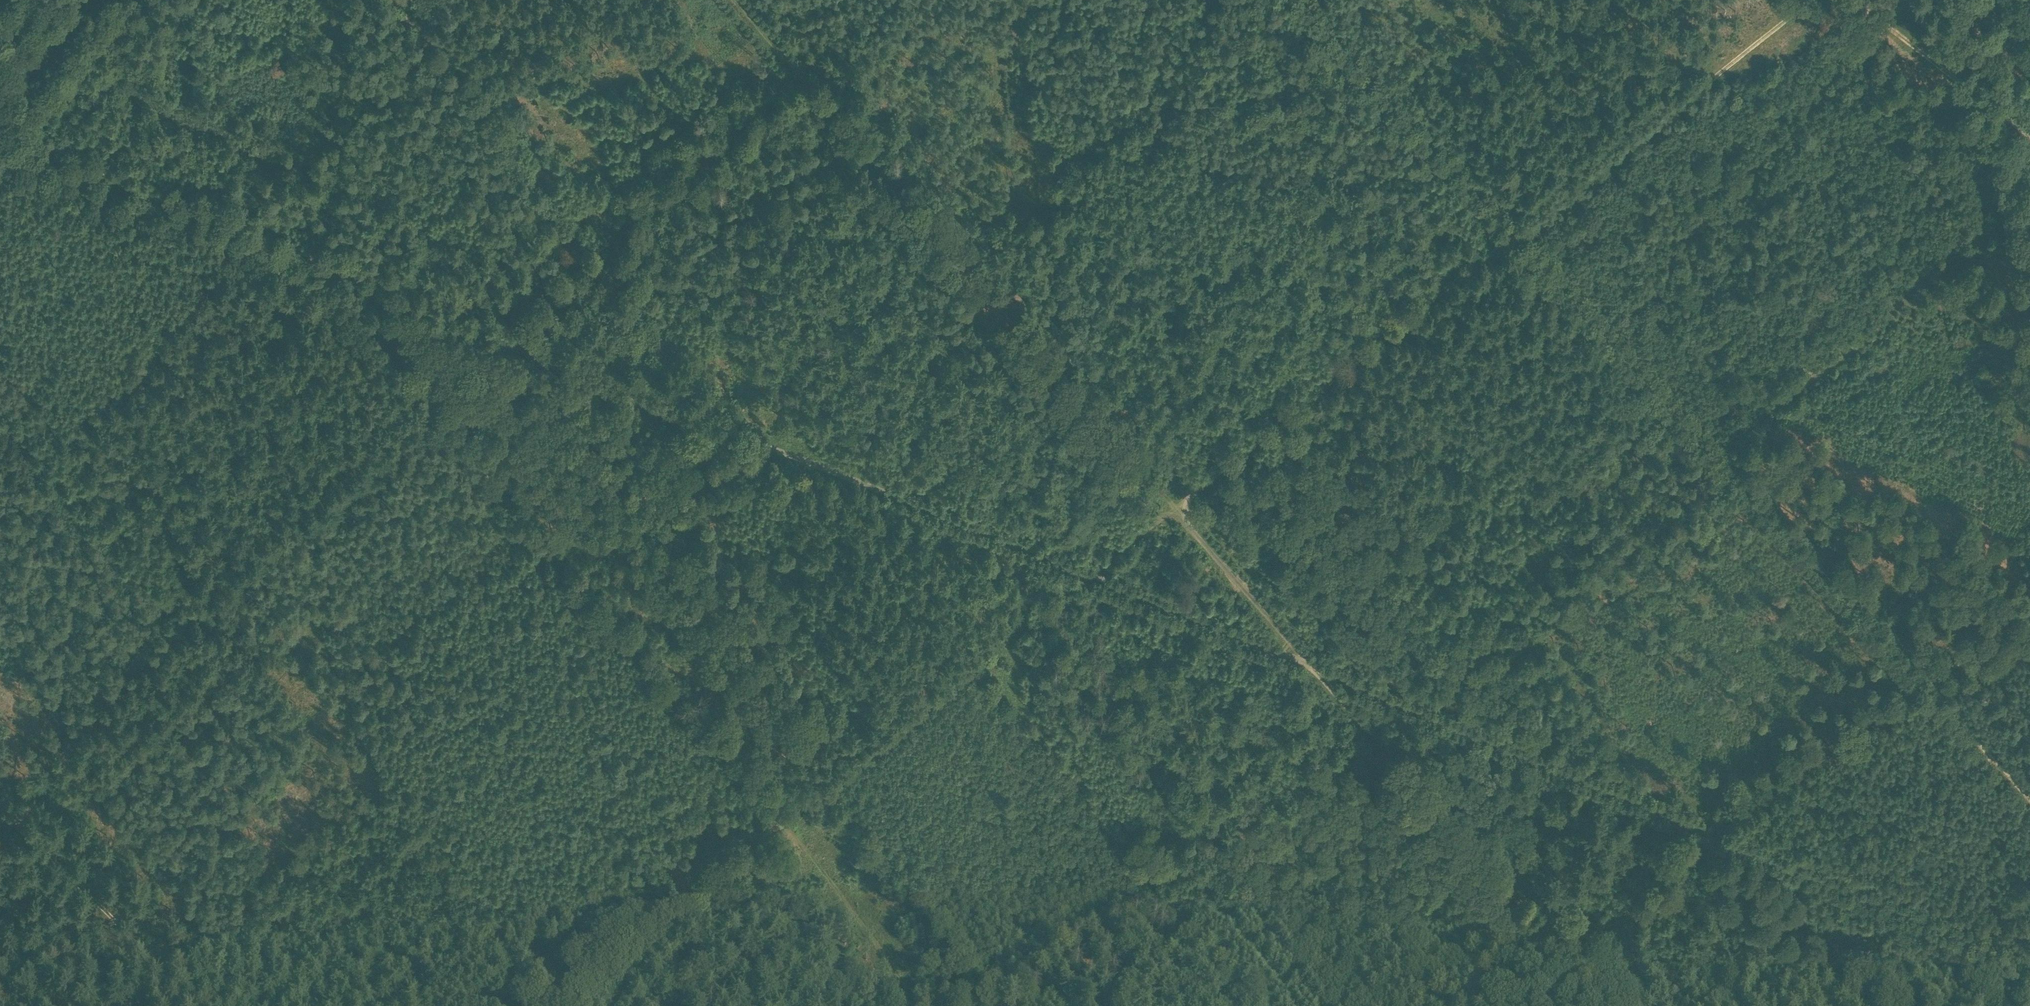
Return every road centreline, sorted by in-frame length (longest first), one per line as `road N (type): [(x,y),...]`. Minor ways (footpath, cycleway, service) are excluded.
road 1 (track): [(0,134),(600,384),(1309,664)]
road 2 (track): [(782,821),(1811,0)]
road 3 (track): [(1304,0),(2029,802)]
road 4 (track): [(1309,664),(1669,814),(1902,1005)]
road 5 (track): [(406,0),(808,462)]
road 6 (track): [(1309,664),(1604,1005)]
road 7 (track): [(1709,830),(2029,616)]
road 8 (track): [(2029,961),(1709,830)]
road 9 (track): [(0,802),(194,1005)]
road 10 (track): [(2000,115),(1852,0)]

